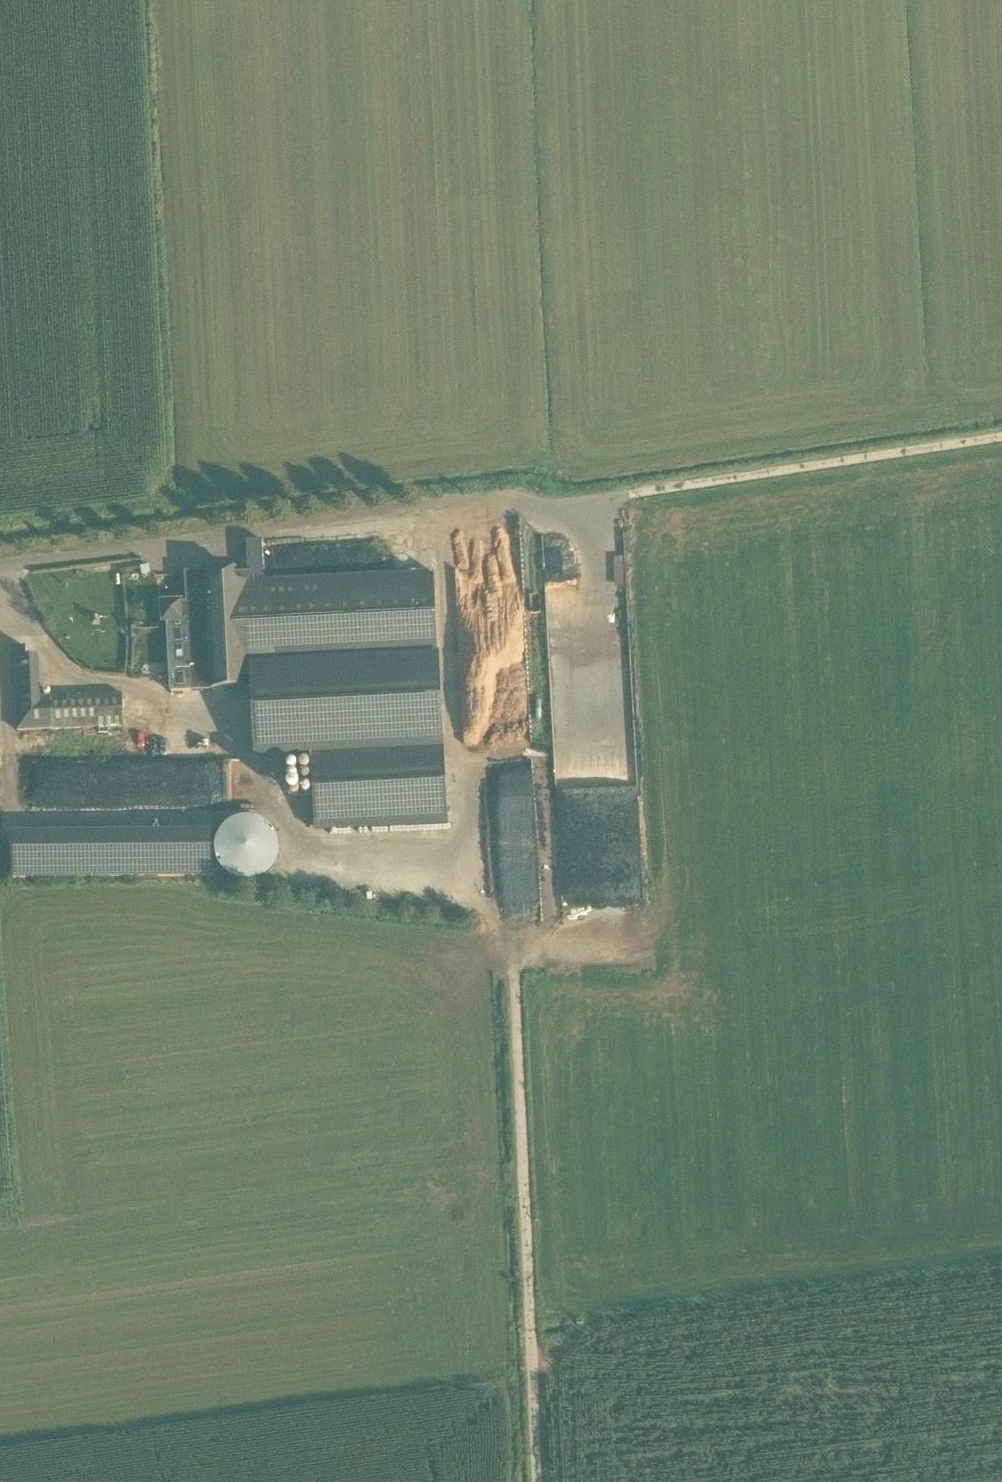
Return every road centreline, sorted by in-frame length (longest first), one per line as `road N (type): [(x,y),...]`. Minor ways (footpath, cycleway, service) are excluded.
road 1 (unclassified): [(0,562),(264,527)]

